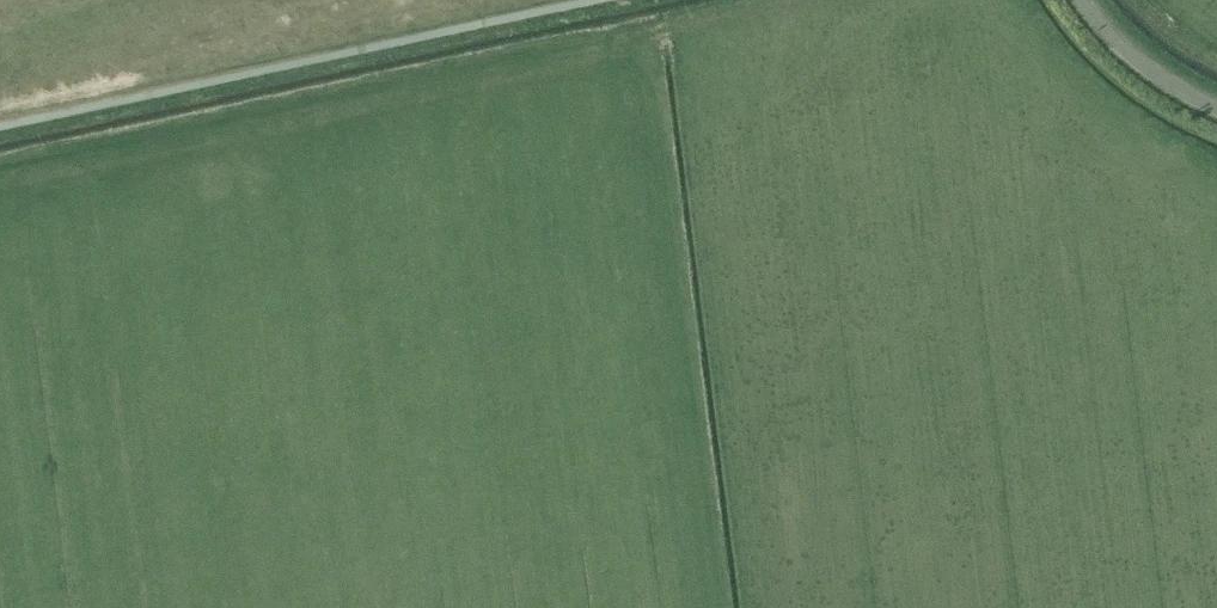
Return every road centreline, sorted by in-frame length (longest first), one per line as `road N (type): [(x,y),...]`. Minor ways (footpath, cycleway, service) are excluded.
road 1 (unclassified): [(1216,100),(1124,45),(1085,0)]

